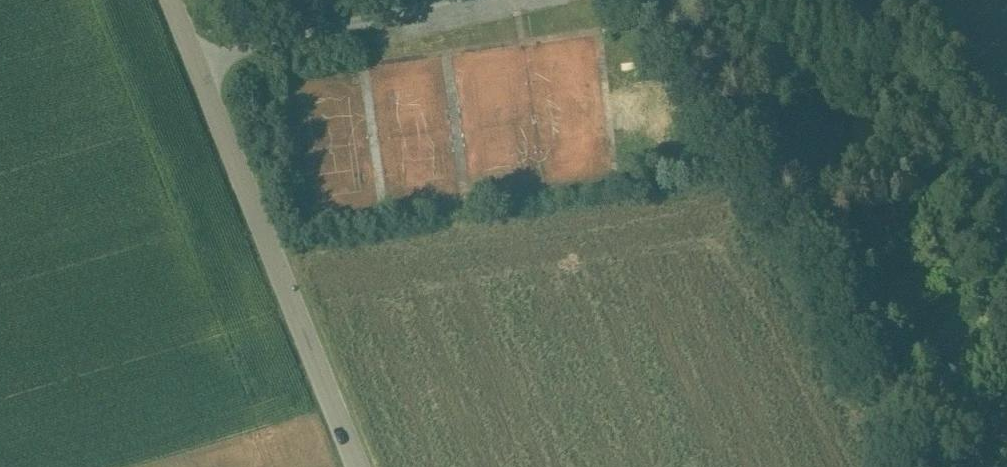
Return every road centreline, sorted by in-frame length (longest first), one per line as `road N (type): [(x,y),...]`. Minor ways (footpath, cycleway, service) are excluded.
road 1 (unclassified): [(333,406),(173,0)]
road 2 (residential): [(614,297),(500,107),(387,110)]
road 3 (residential): [(614,297),(333,406)]
road 4 (residential): [(708,466),(614,297)]

